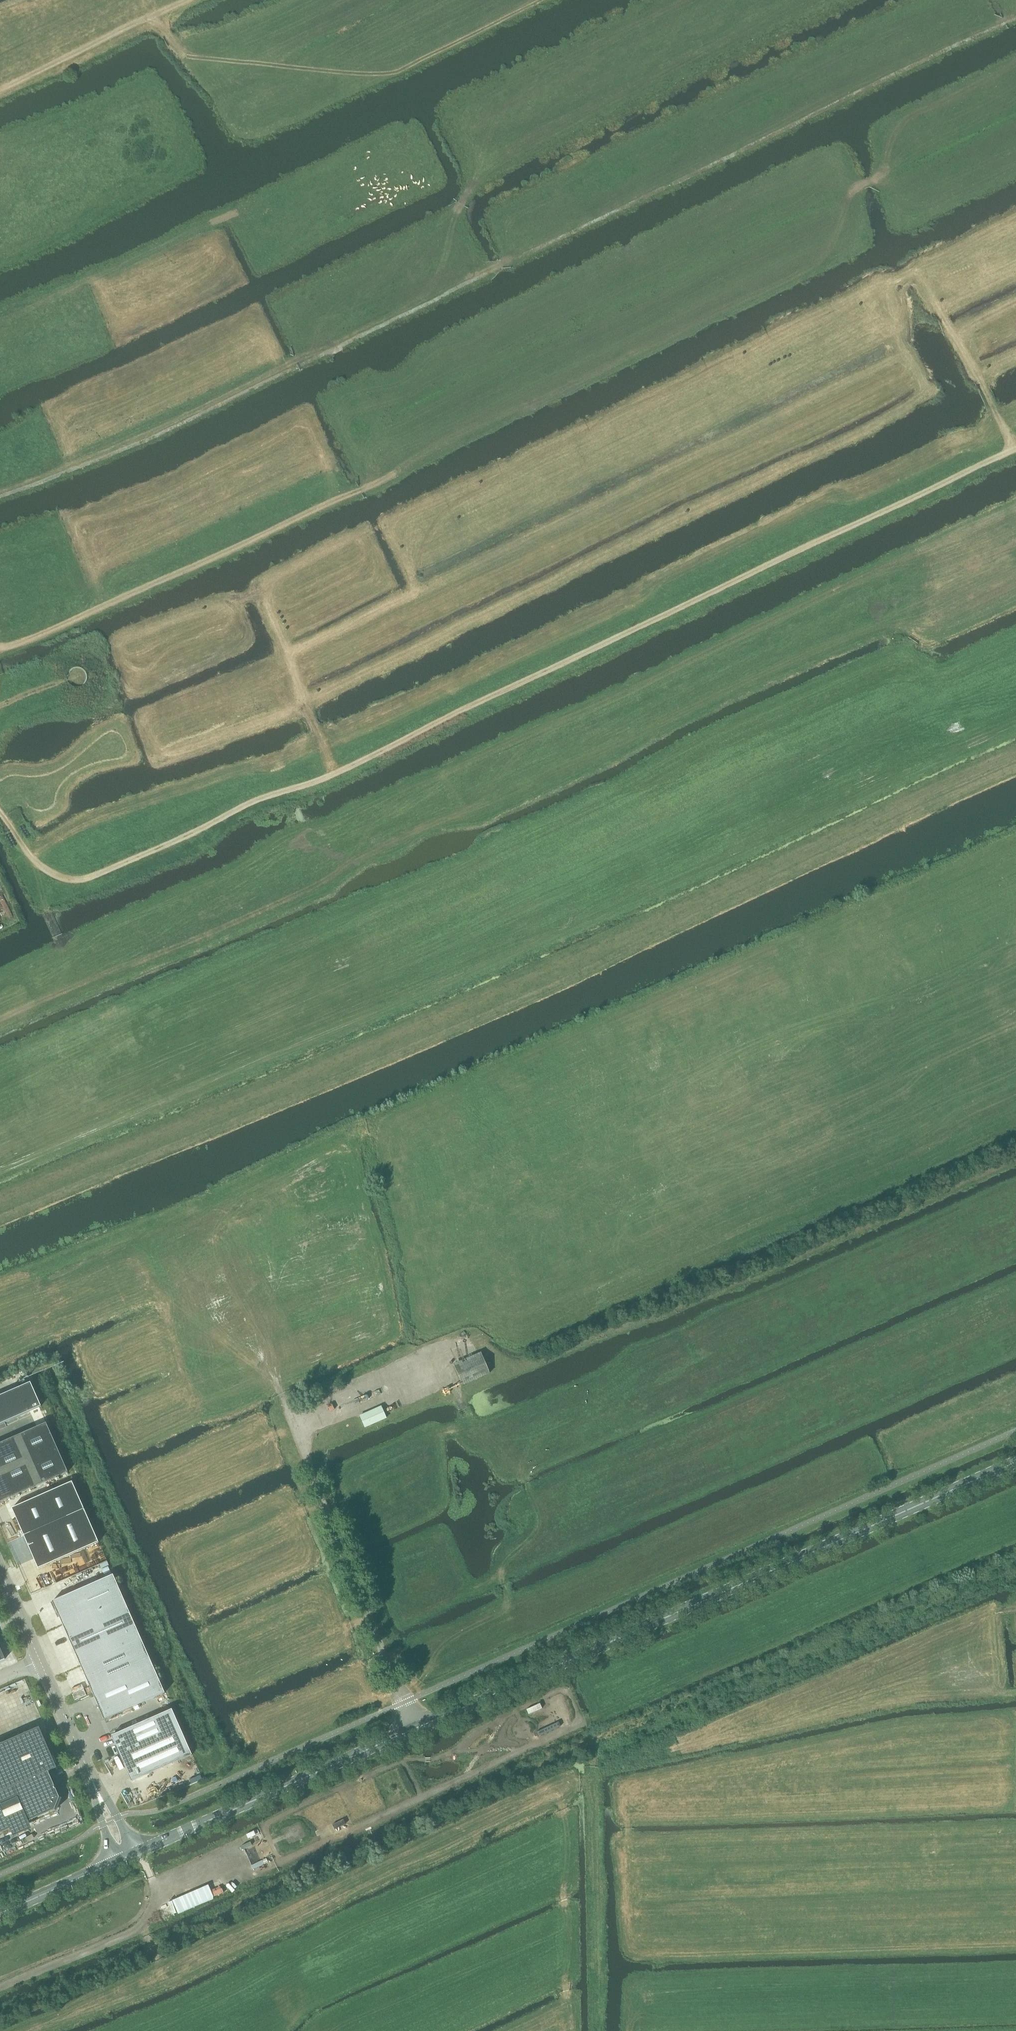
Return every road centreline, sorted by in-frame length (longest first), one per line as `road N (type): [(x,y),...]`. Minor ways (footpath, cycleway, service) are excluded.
road 1 (track): [(0,813),(44,868),(97,880),(254,802),(336,774),(1015,449)]
road 2 (secondary): [(134,1854),(1015,1461)]
road 3 (track): [(414,1729),(298,1427),(442,1363)]
road 4 (unclassified): [(96,1786),(0,1564)]
road 5 (track): [(140,1851),(154,1894),(145,1924),(0,1989)]
road 6 (track): [(1015,449),(938,309)]
road 7 (secondary): [(0,1913),(118,1861)]

